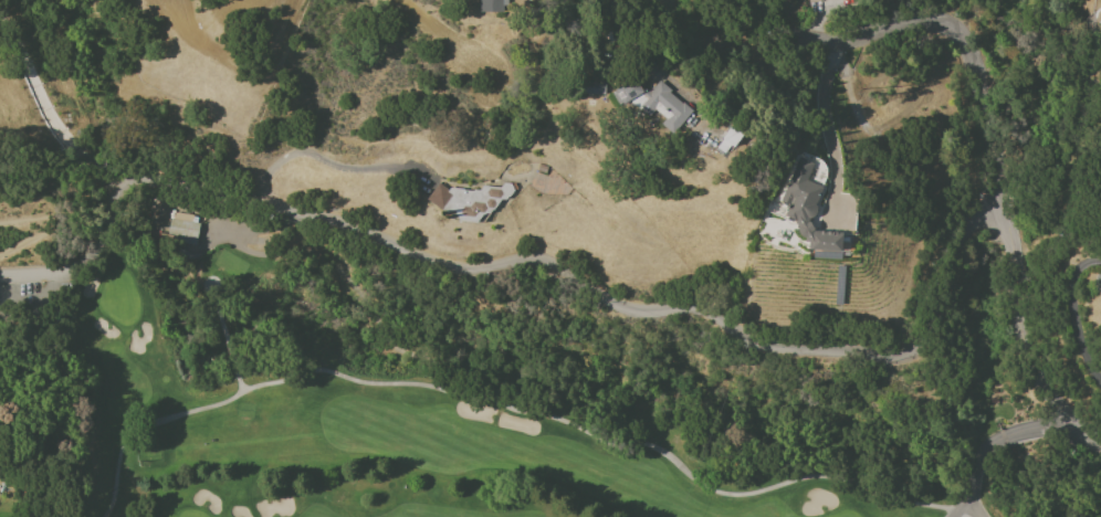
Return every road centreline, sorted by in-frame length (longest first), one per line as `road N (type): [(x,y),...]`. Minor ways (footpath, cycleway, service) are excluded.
road 1 (residential): [(987,213),(964,240),(933,325),(891,354),(776,347),(701,307),(630,307),(549,272),(450,267),(357,229),(162,190),(127,198),(73,268)]
road 2 (residential): [(987,213),(975,75),(960,41),(936,24),(906,22),(847,44),(820,44),(800,39),(760,0)]
road 3 (tertiary): [(1100,449),(1072,428),(1042,378),(1007,229),(987,213)]

